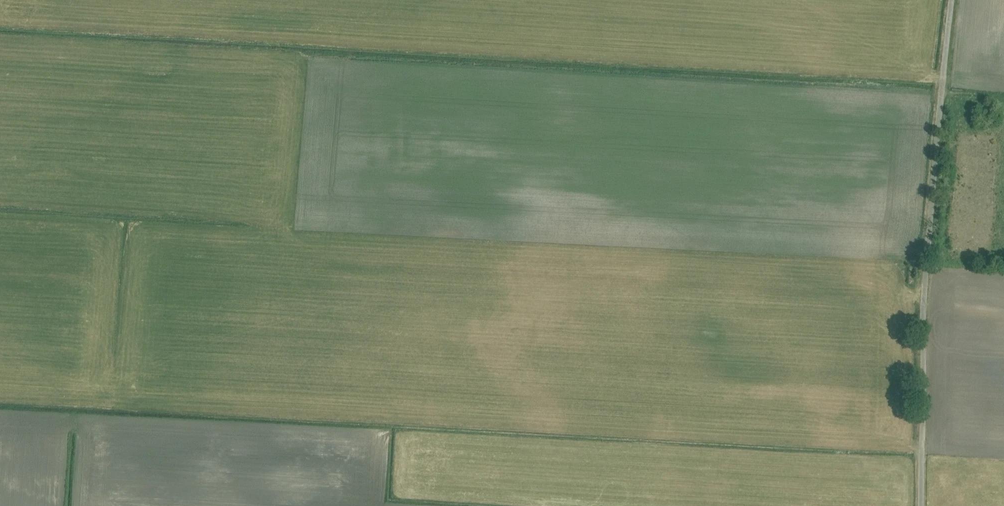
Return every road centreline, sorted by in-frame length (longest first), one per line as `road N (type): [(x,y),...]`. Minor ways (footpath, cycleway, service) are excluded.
road 1 (unclassified): [(920,505),(921,305),(954,0)]

